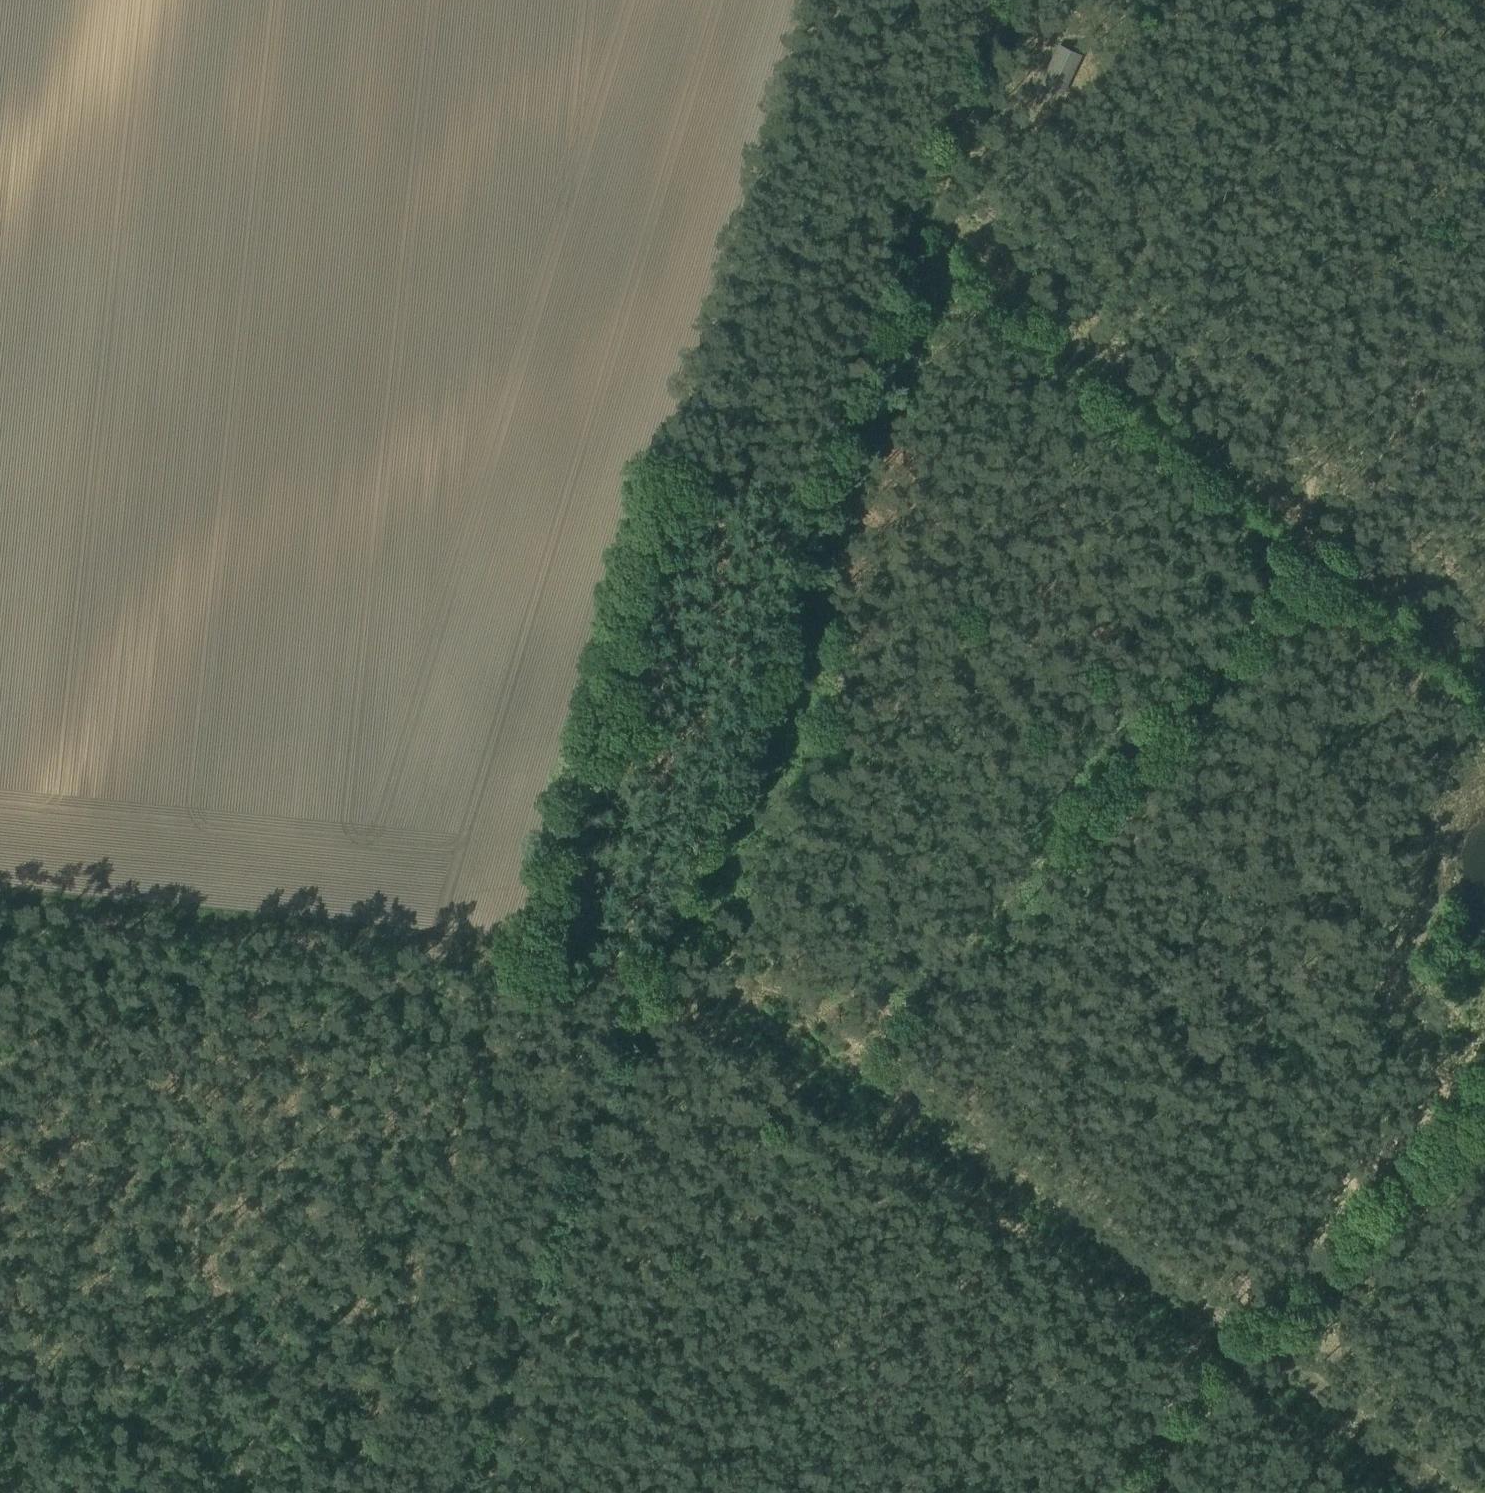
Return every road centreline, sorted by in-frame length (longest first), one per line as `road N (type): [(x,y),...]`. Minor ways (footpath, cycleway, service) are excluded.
road 1 (track): [(462,1492),(1006,0)]
road 2 (track): [(1484,1109),(1135,1492)]
road 3 (track): [(1322,551),(1484,687)]

